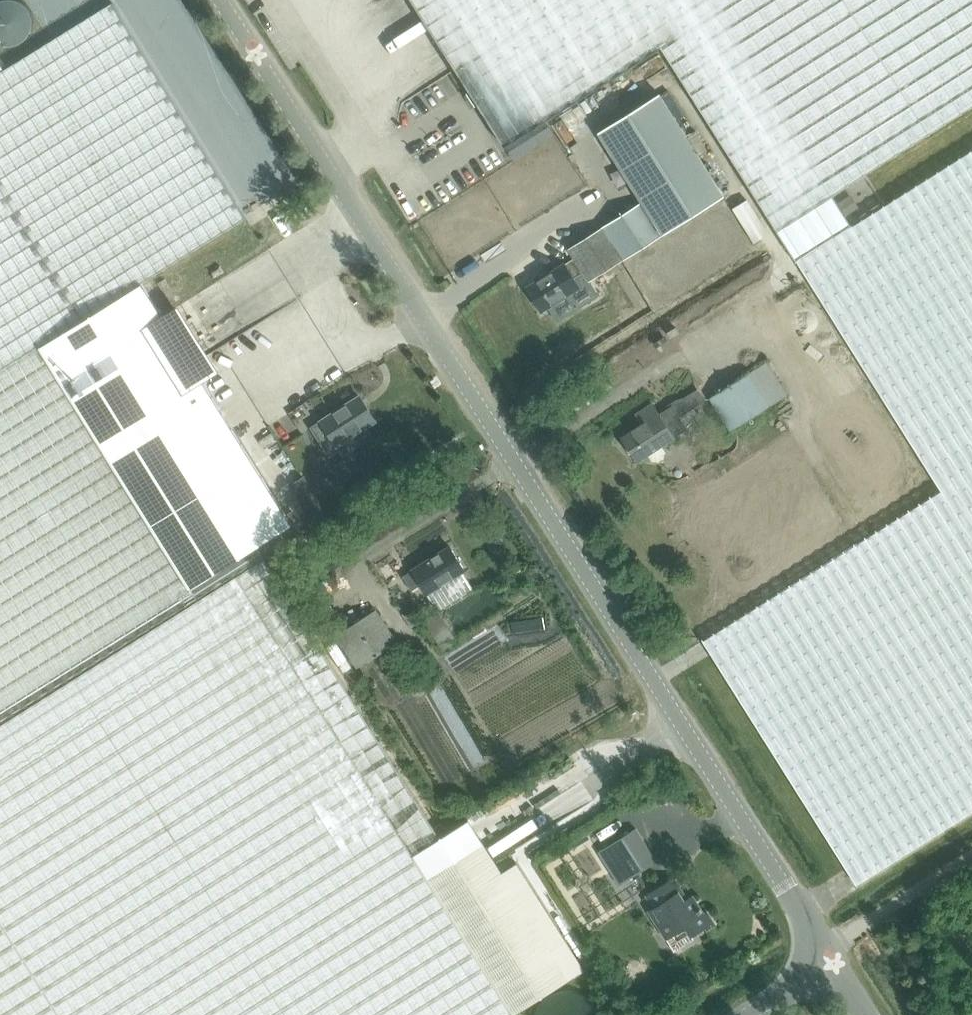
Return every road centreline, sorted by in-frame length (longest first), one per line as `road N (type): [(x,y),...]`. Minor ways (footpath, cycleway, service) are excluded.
road 1 (unclassified): [(832,961),(220,0)]

